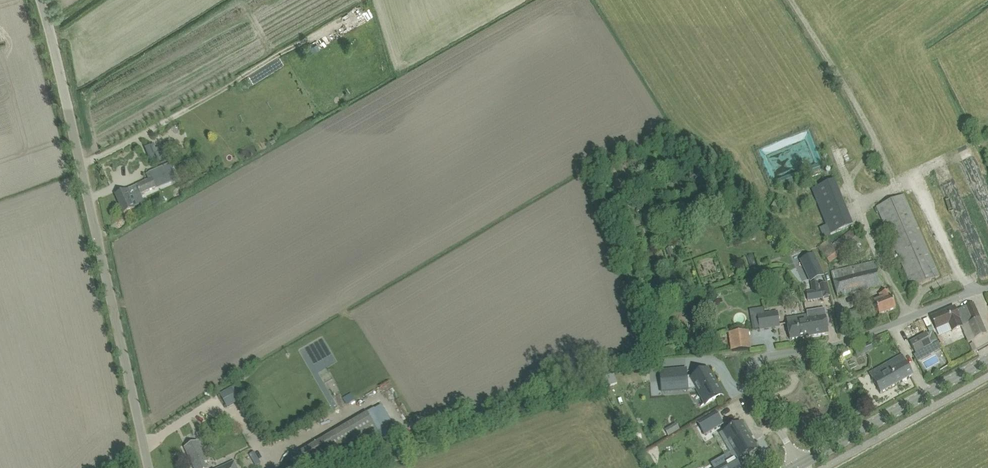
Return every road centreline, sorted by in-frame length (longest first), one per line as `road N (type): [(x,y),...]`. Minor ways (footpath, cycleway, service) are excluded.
road 1 (unclassified): [(149,467),(41,0)]
road 2 (residential): [(800,464),(758,395),(754,379),(764,358),(854,339),(987,288)]
road 3 (tertiary): [(800,464),(987,359)]

